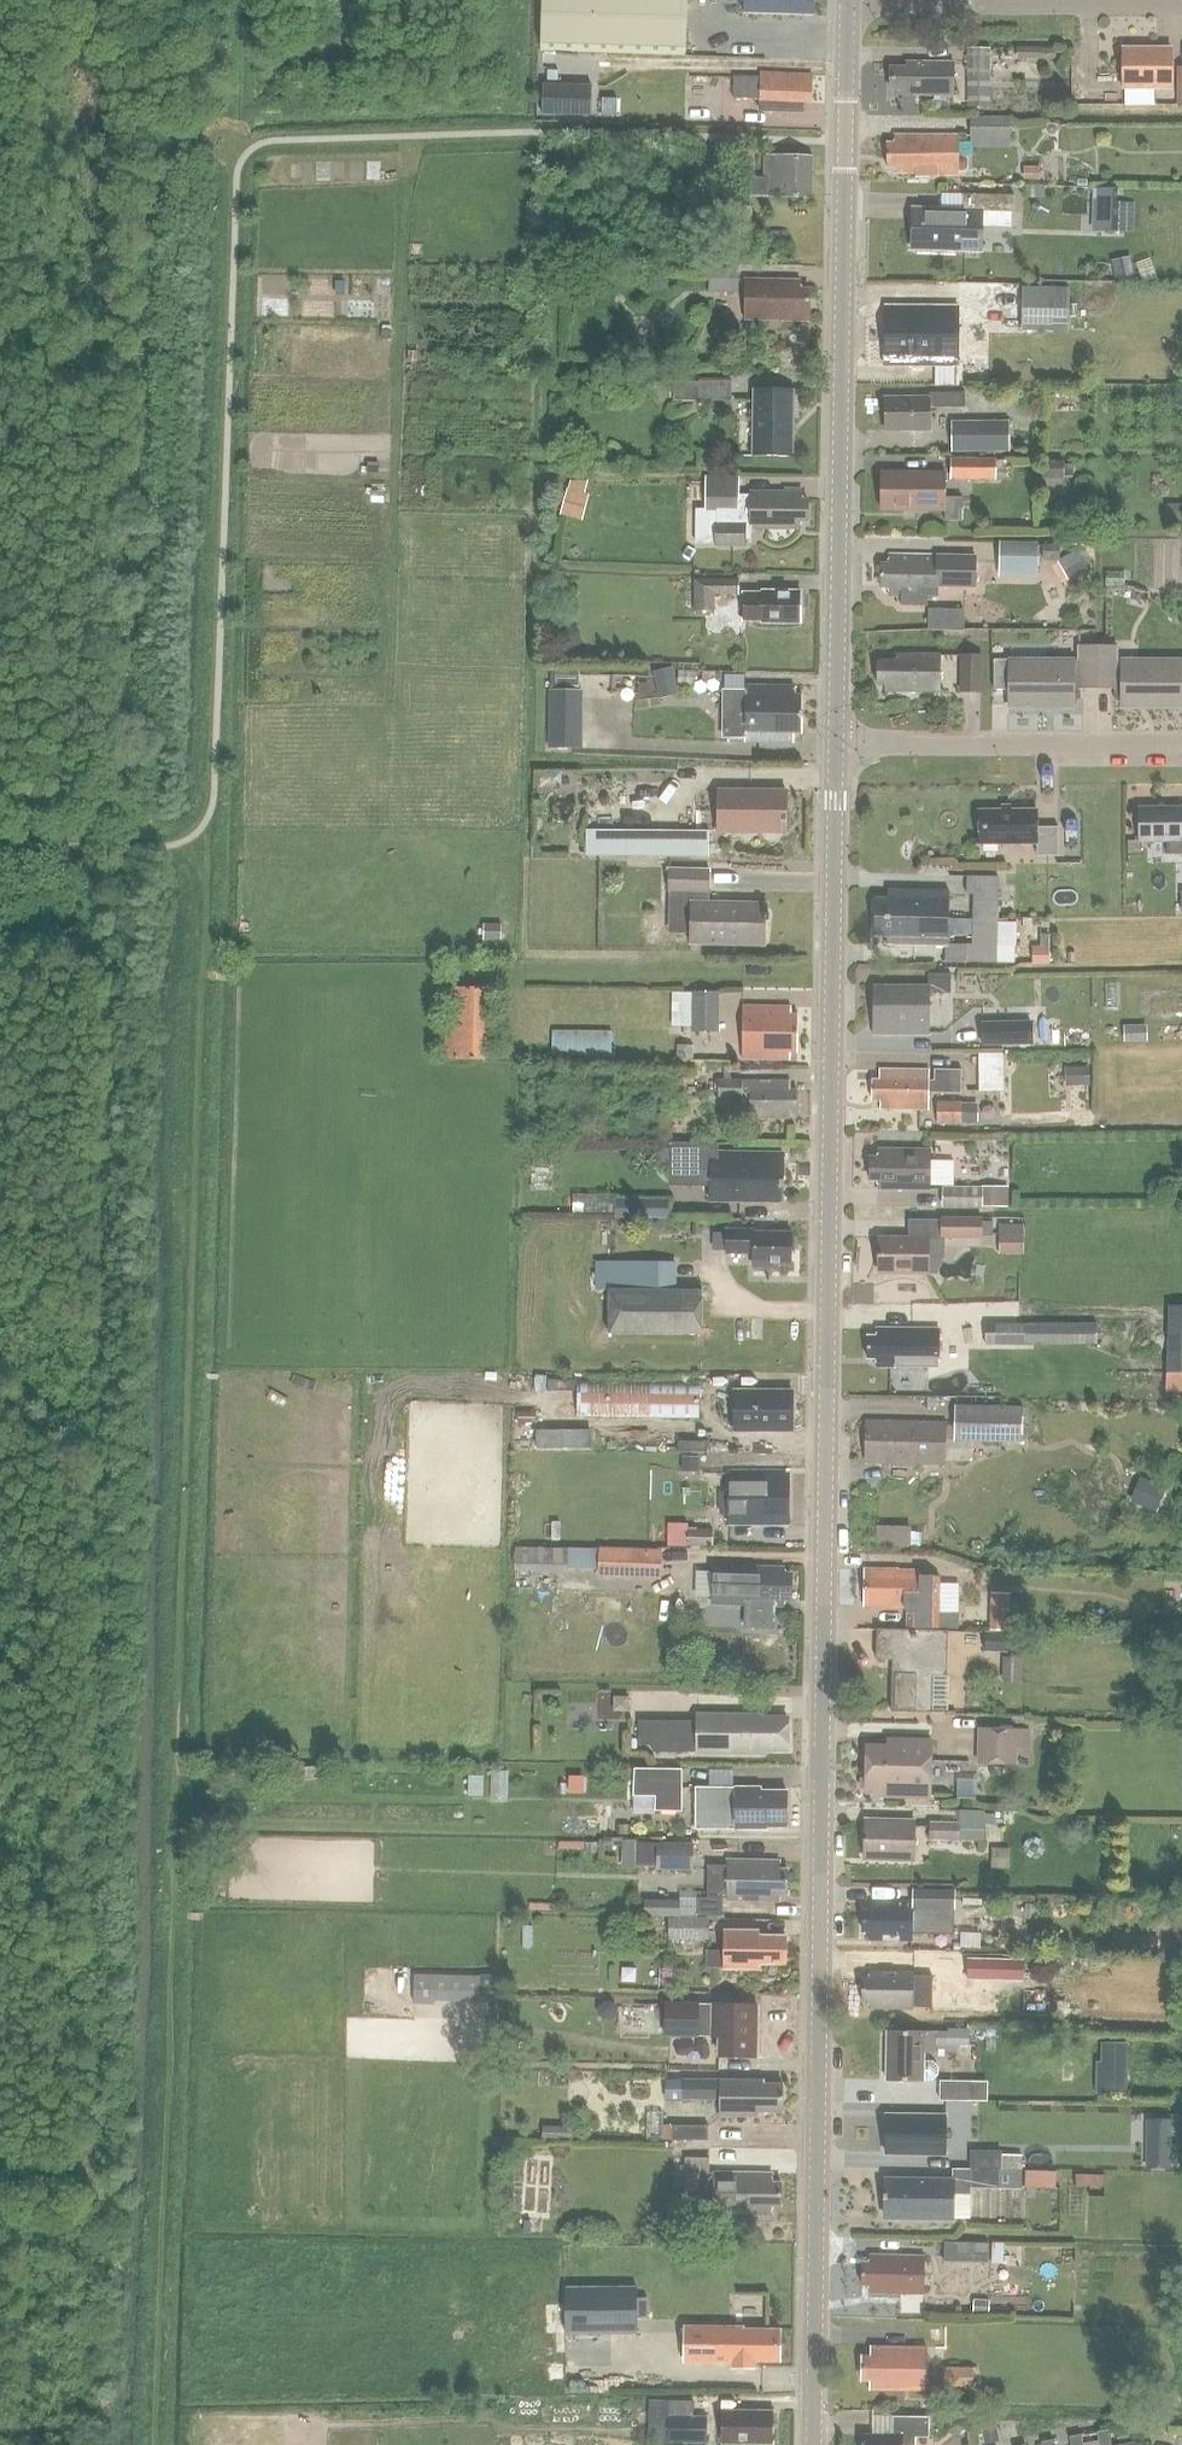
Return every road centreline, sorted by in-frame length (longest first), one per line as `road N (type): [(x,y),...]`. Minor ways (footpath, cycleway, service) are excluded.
road 1 (secondary): [(816,2444),(838,745)]
road 2 (secondary): [(838,745),(851,2)]
road 3 (residential): [(1181,746),(838,745)]
road 4 (residential): [(1181,3),(851,2)]

